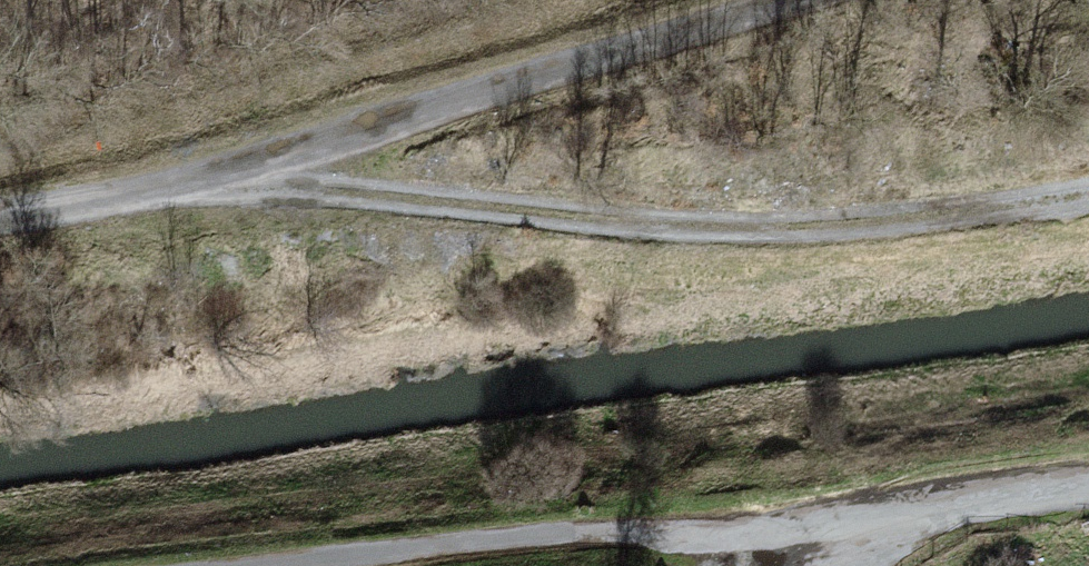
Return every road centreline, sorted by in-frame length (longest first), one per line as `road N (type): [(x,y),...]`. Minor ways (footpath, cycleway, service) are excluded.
road 1 (track): [(0,221),(92,210),(271,163),(820,0)]
road 2 (track): [(271,163),(280,182),(665,226),(894,225),(1088,197)]

